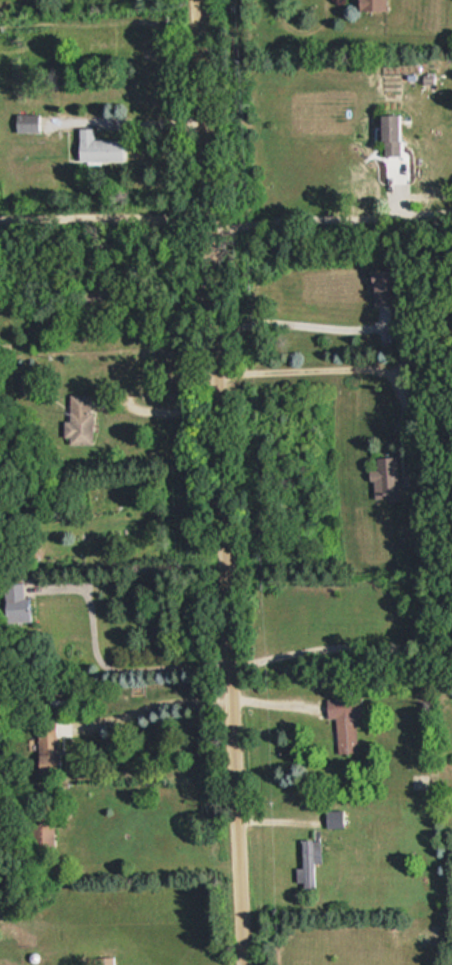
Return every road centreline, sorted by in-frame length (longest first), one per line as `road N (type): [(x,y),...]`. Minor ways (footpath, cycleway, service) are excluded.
road 1 (residential): [(248,964),(201,0)]

